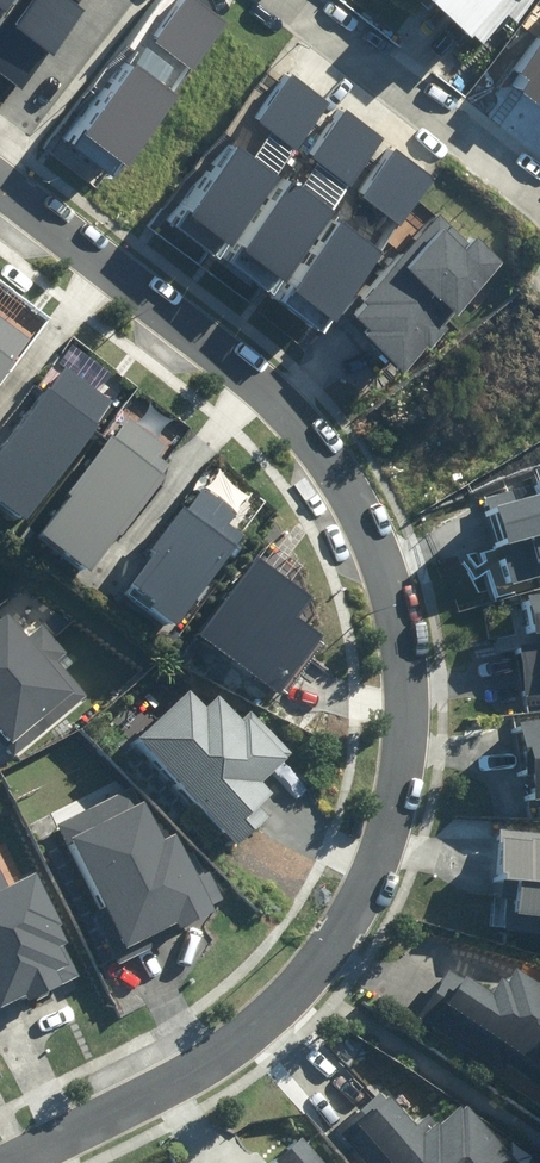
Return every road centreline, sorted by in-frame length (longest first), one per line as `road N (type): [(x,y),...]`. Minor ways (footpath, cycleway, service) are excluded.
road 1 (residential): [(0,1162),(134,1099),(214,1049),(307,972),(369,875),(402,761),(396,617),(359,511),(327,462),(246,381),(0,186)]
road 2 (residential): [(285,0),(539,209)]
road 3 (residential): [(115,0),(0,145)]

